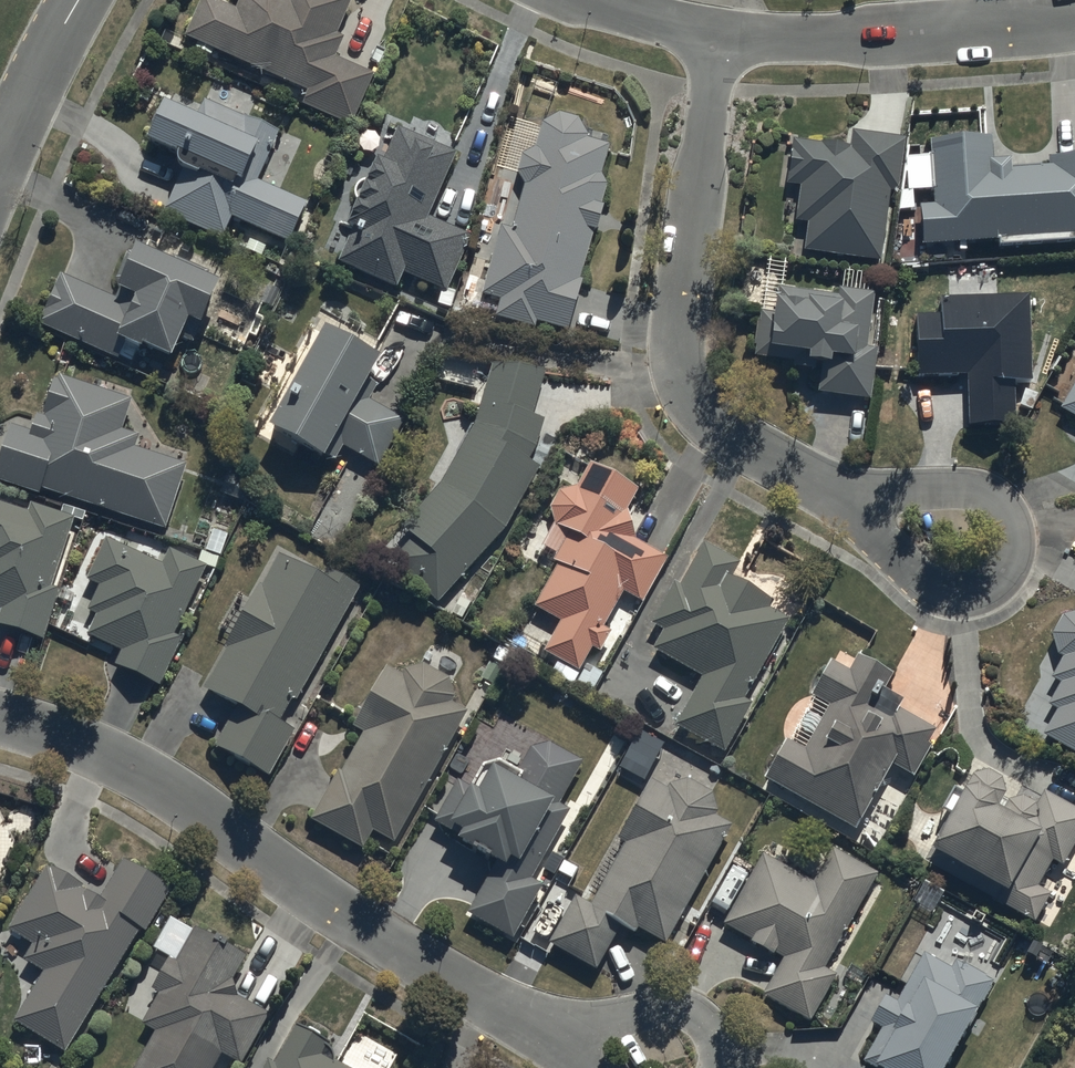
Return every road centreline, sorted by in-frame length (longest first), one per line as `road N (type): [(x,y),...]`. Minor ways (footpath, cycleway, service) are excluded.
road 1 (residential): [(0,720),(104,753),(156,782),(372,932),(556,1034)]
road 2 (residential): [(714,38),(677,334),(685,383),(728,435),(863,503)]
road 3 (residential): [(1074,19),(714,38)]
road 4 (residential): [(863,503),(972,494),(1002,504),(1009,516),(1008,558),(984,584),(957,595),(898,565),(885,538)]
road 5 (residential): [(556,1034),(679,1010),(715,1043),(718,1067)]
road 6 (residential): [(79,0),(0,165)]

